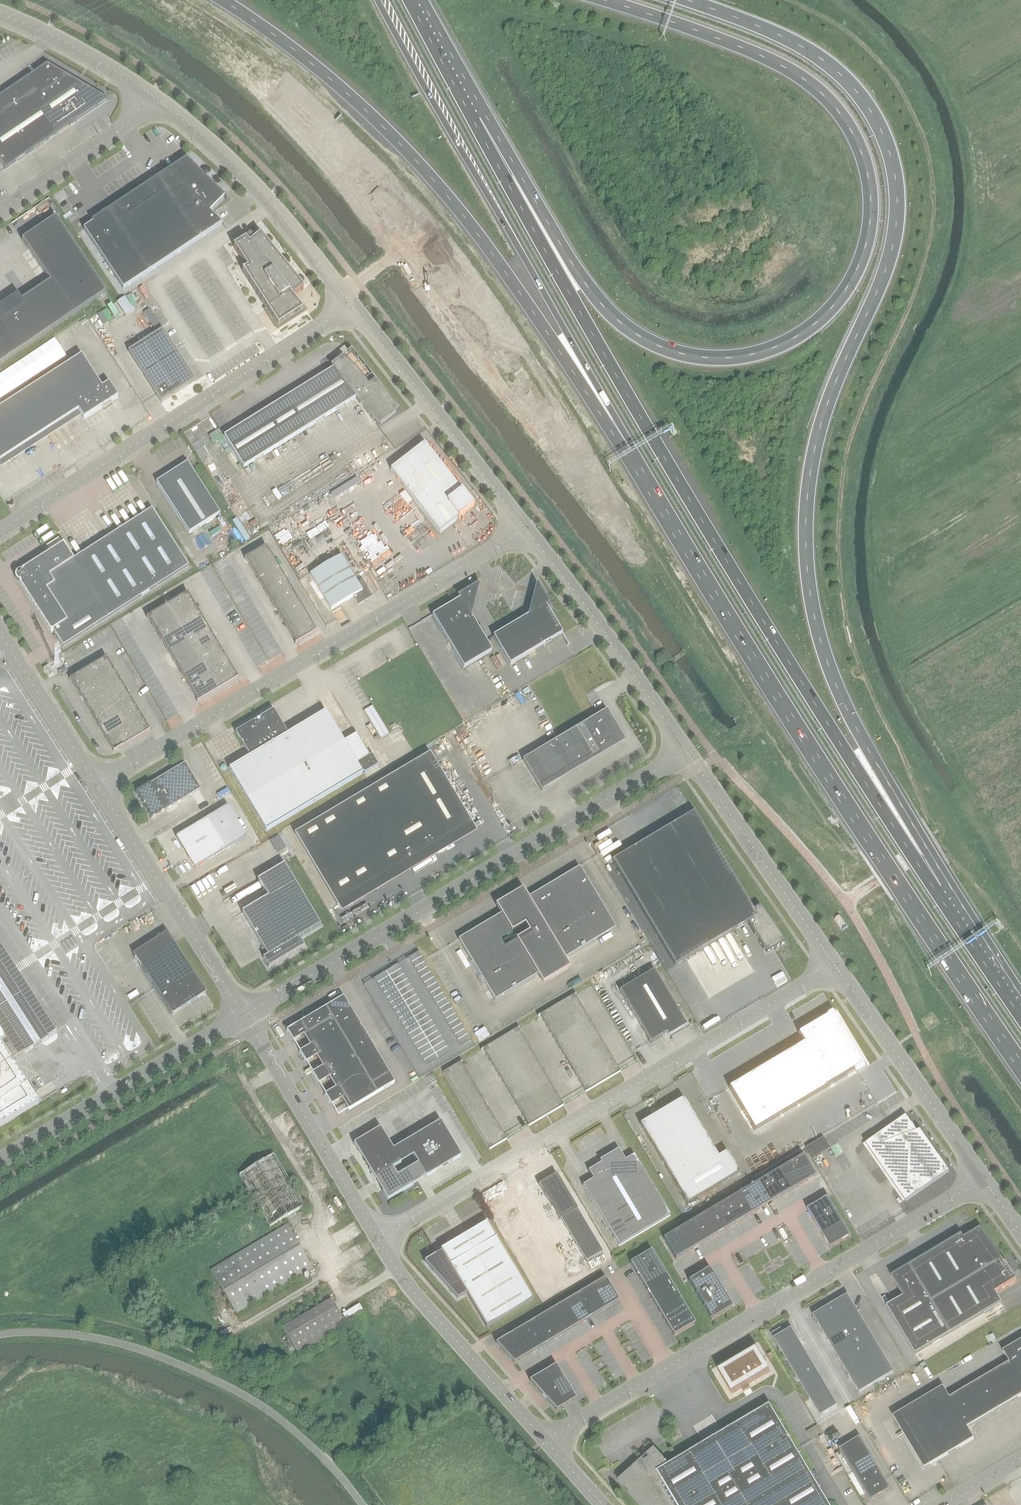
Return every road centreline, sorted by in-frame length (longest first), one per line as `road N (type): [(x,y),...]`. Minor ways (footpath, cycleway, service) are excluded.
road 1 (trunk): [(934,888),(831,672),(807,557),(814,450),(894,237),(893,166),(876,120),(836,70),(775,33),(688,0)]
road 2 (trunk): [(601,0),(785,68),(846,123),(871,208),(856,270),(826,312),(793,338),(736,356),(696,356),(640,337),(595,296),(472,119)]
road 3 (trunk): [(934,888),(689,501),(472,119)]
road 4 (trunk): [(623,443),(841,798),(1020,1067)]
road 5 (trunk): [(222,0),(327,77),(414,158),(504,270),(623,443)]
road 6 (unclassified): [(835,966),(376,1240)]
road 7 (unclassified): [(244,1016),(686,752)]
road 8 (unclassified): [(982,1178),(546,1442)]
road 9 (trunk): [(377,0),(623,443)]
road 10 (unclassified): [(525,529),(97,788)]
road 11 (unclassified): [(0,533),(351,306)]
road 12 (unclassified): [(363,1504),(291,1428),(213,1379),(103,1340),(0,1335)]
road 13 (tertiary): [(351,306),(261,192),(151,95)]
road 14 (unclassified): [(0,1161),(244,1016)]
road 15 (tertiary): [(525,529),(351,306)]
road 16 (tertiary): [(686,752),(525,529)]
road 17 (unclassified): [(244,1016),(97,788)]
road 18 (unclassified): [(546,1442),(376,1240)]
road 19 (tertiary): [(686,752),(835,966)]
road 20 (unclassified): [(376,1240),(244,1016)]
road 21 (tertiary): [(835,966),(982,1178)]
road 22 (unclassified): [(0,211),(134,120),(151,95)]
road 23 (unclassified): [(97,788),(0,637)]
road 24 (tertiary): [(151,95),(0,13)]
road 25 (trunk): [(1020,1015),(934,888)]
road 26 (trunk): [(472,119),(410,0)]

